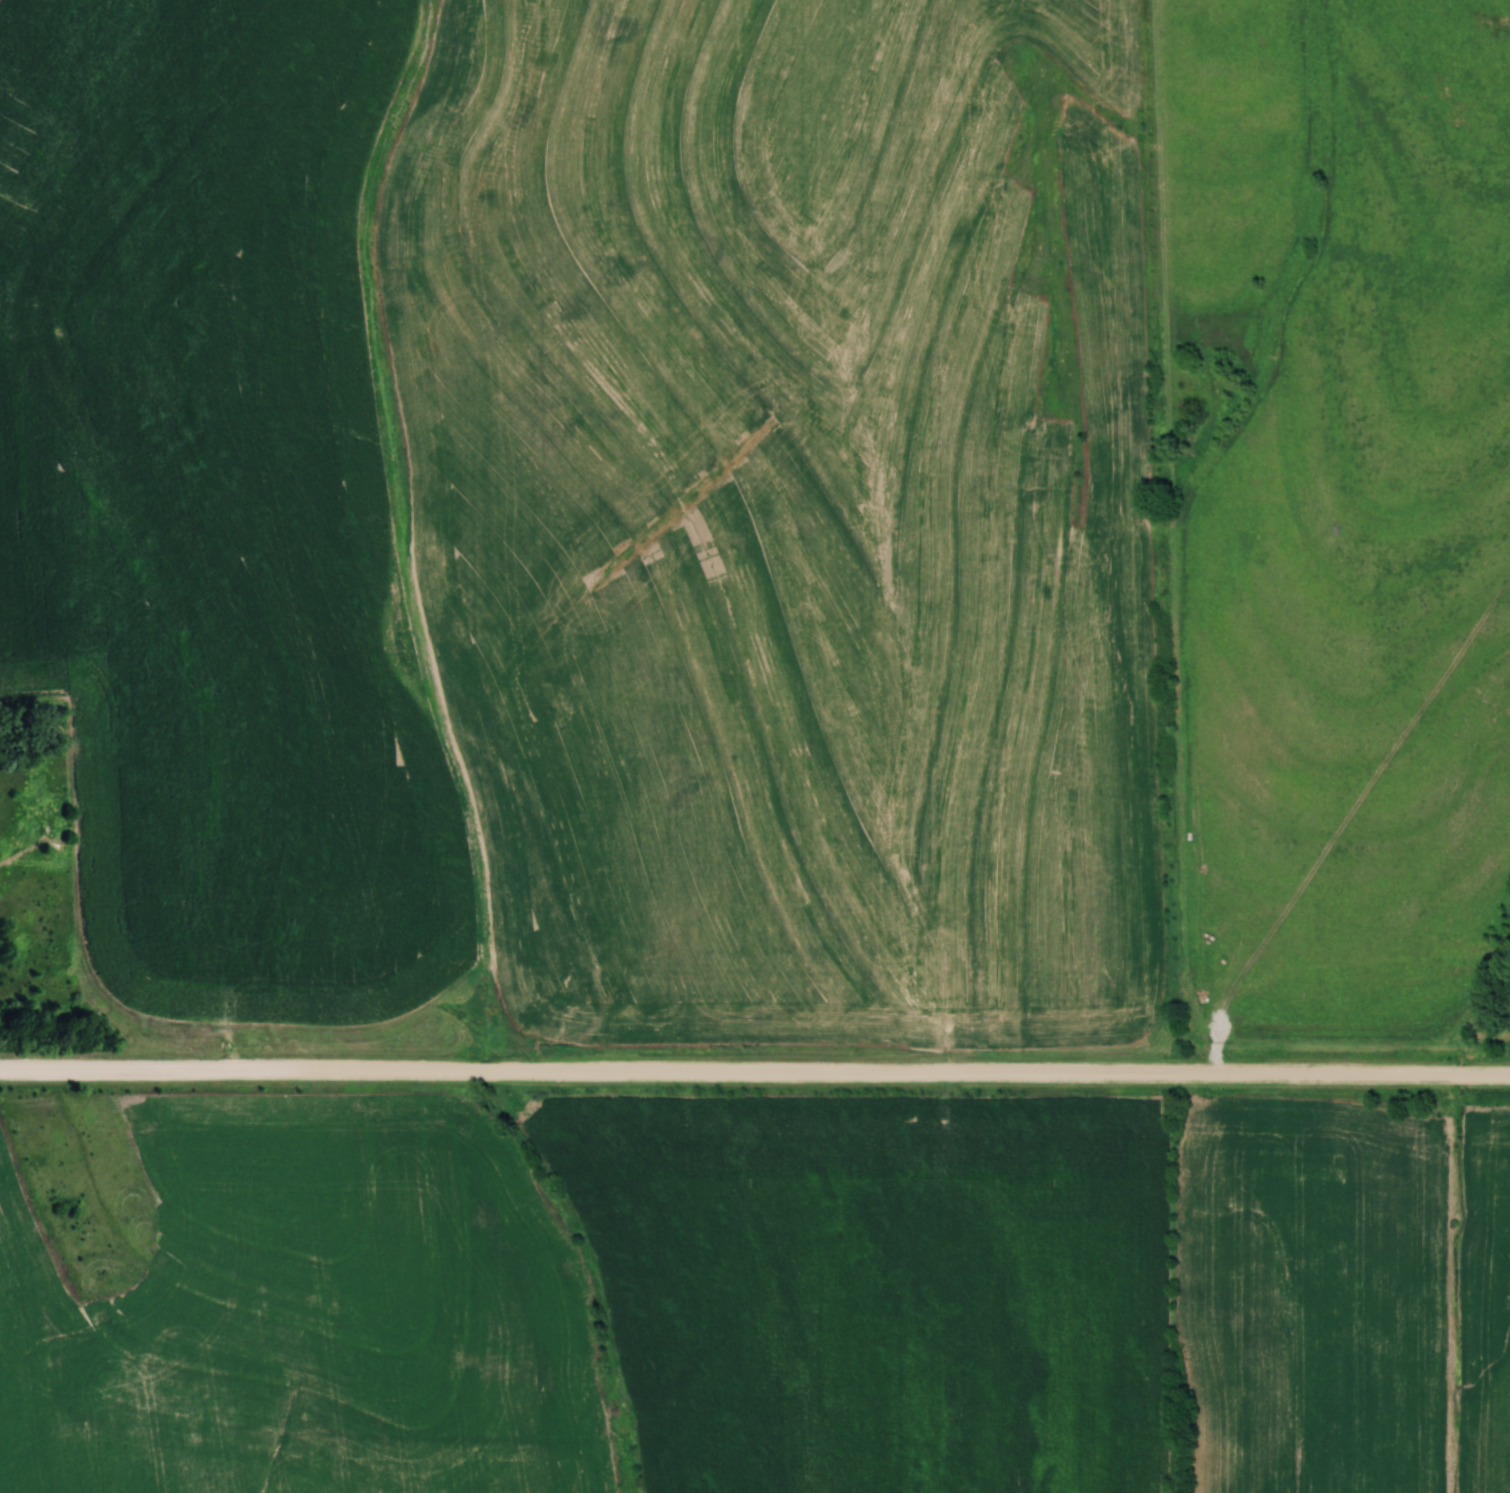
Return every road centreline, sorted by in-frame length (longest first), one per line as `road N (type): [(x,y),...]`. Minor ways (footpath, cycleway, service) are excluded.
road 1 (residential): [(1509,1076),(0,1071)]

